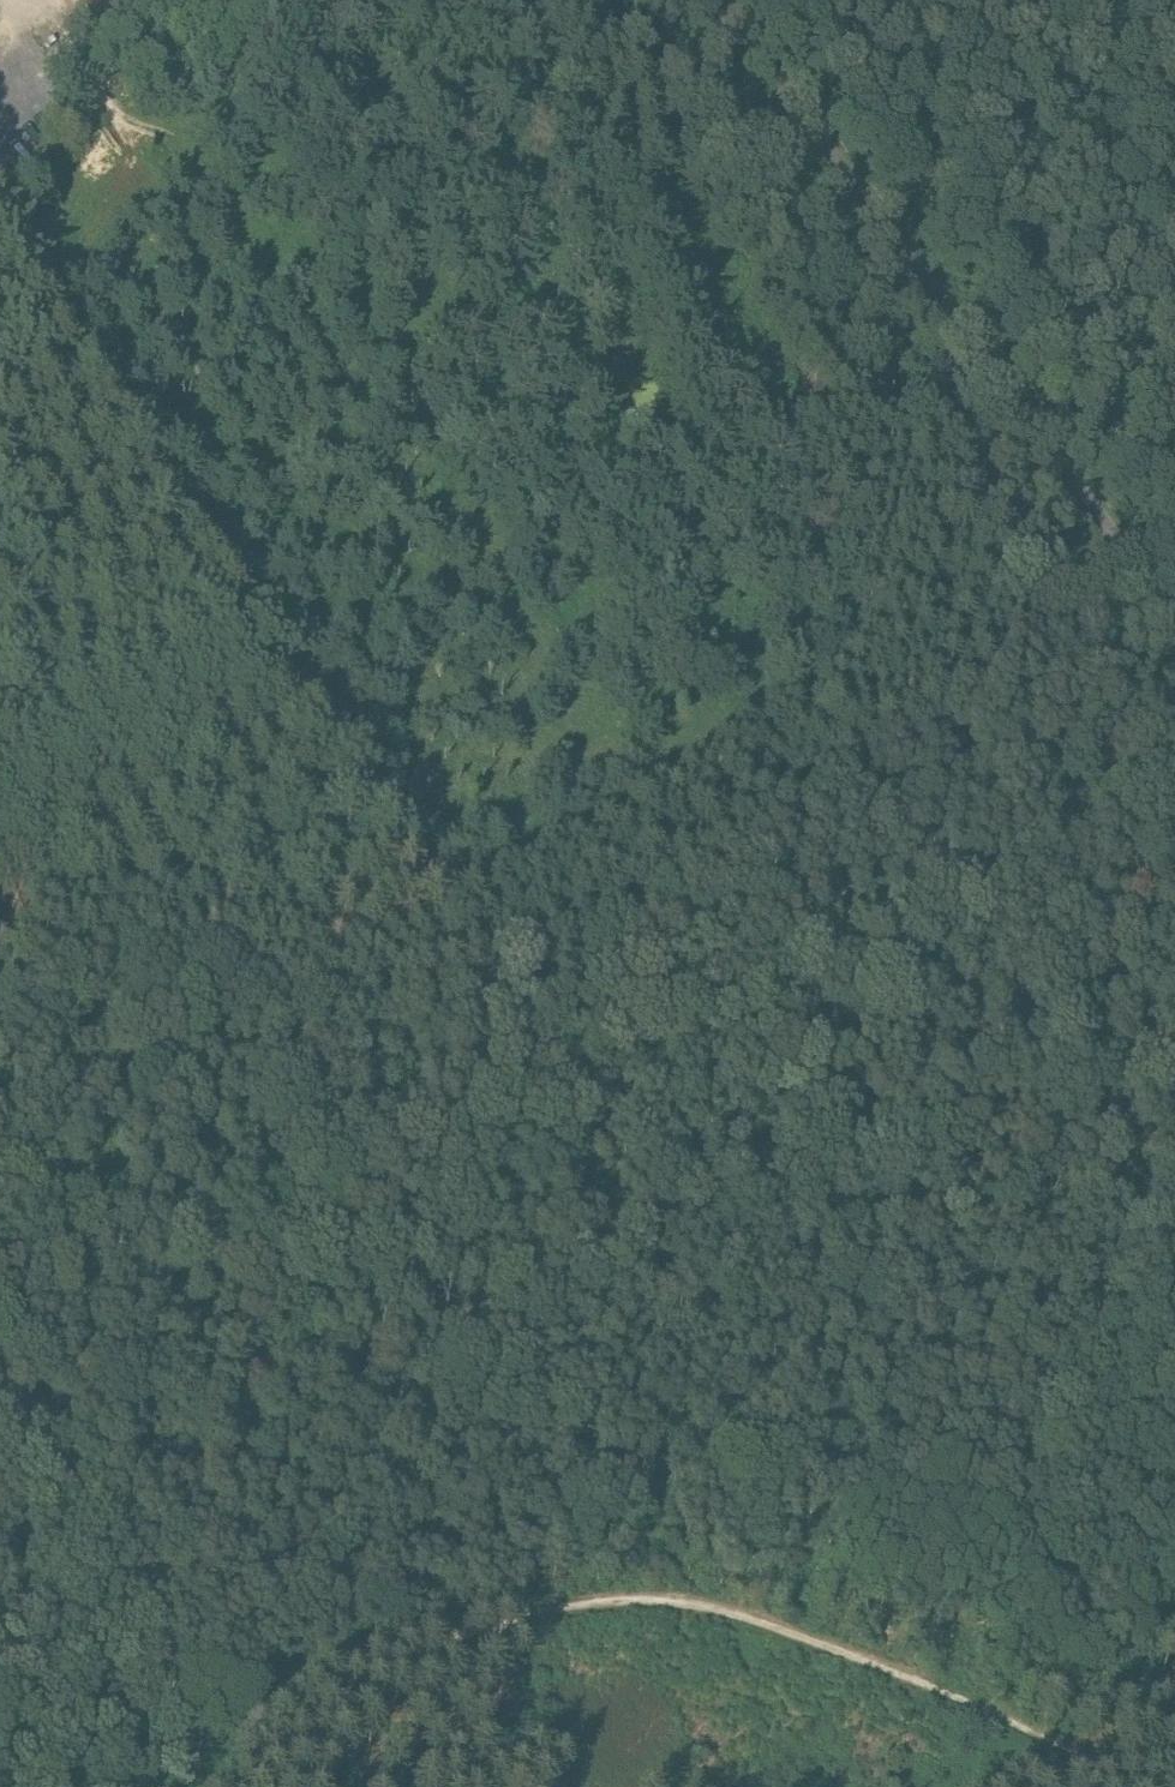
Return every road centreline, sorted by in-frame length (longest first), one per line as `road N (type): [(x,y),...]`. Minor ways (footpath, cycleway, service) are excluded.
road 1 (track): [(0,1640),(145,1681),(217,1685),(567,1606),(682,1602),(756,1618),(954,1693),(1145,1786)]
road 2 (unclassified): [(1174,618),(718,0)]

